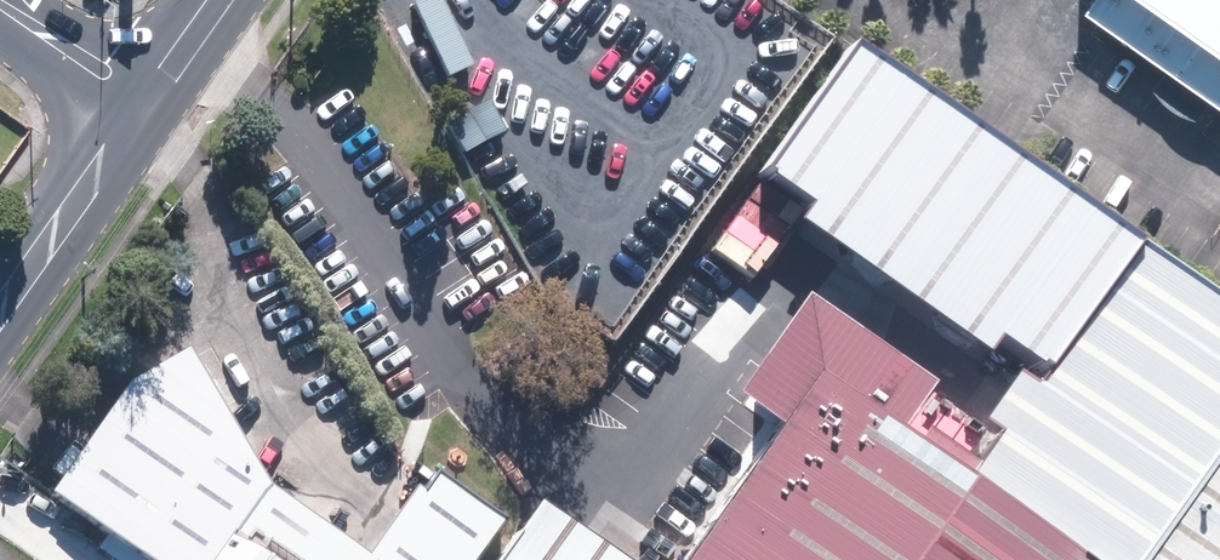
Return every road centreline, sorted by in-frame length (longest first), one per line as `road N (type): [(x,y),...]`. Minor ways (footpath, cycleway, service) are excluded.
road 1 (secondary): [(141,94),(92,184),(0,315)]
road 2 (secondary): [(0,1),(141,94)]

